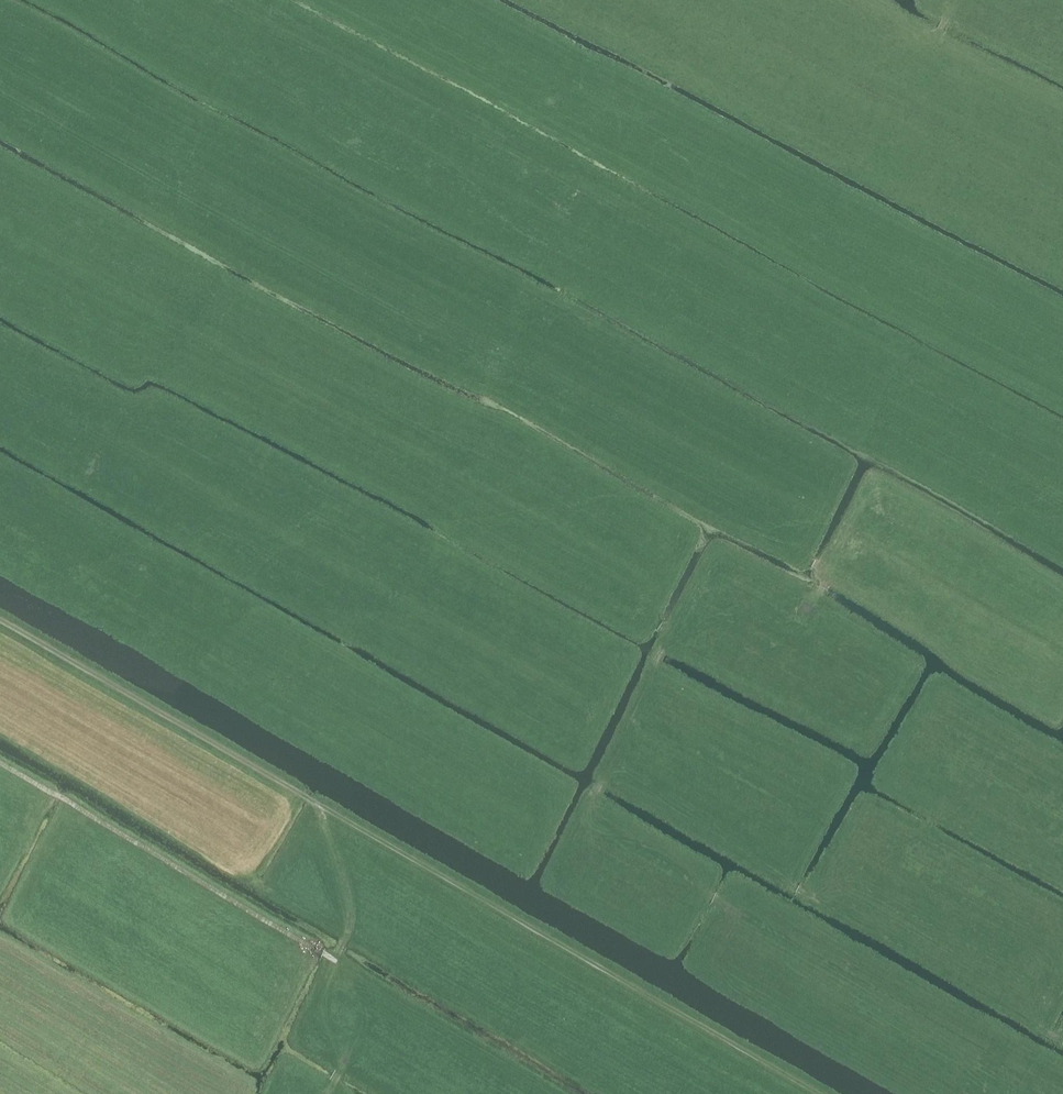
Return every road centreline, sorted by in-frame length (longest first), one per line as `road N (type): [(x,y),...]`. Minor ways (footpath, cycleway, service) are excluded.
road 1 (track): [(816,1093),(0,621)]
road 2 (track): [(338,953),(335,960),(0,762)]
road 3 (track): [(548,1093),(335,960),(324,984),(342,1069),(324,1093)]
road 4 (track): [(338,953),(348,932),(335,814)]

